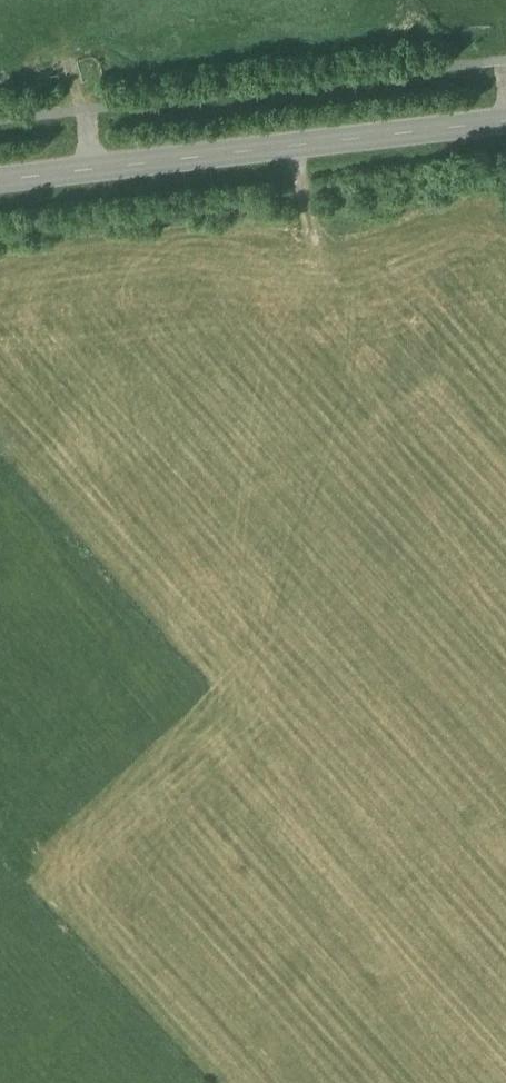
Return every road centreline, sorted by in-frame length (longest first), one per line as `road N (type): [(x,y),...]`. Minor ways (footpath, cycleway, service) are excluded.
road 1 (tertiary): [(0,179),(505,119)]

